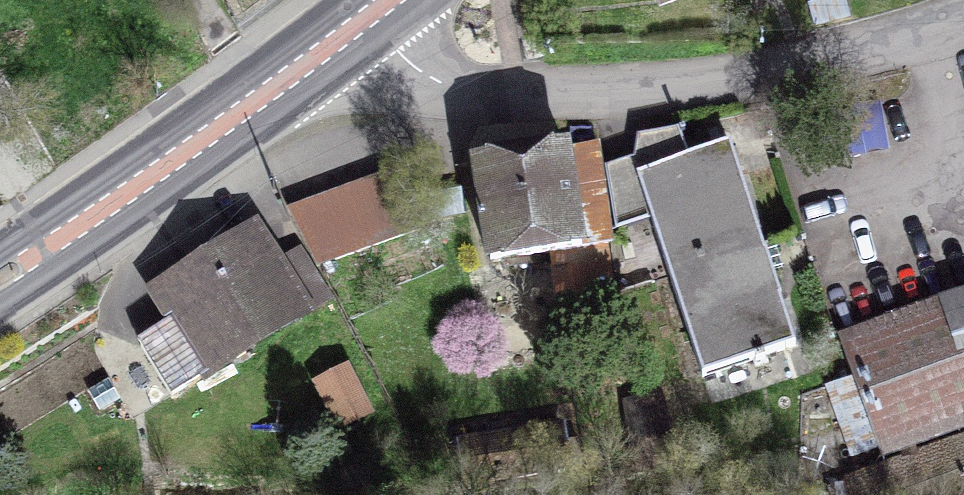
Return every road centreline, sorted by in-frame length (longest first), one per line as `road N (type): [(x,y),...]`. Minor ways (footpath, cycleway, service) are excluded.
road 1 (residential): [(323,49),(651,74),(740,70),(885,36),(963,2)]
road 2 (primary): [(0,282),(323,49)]

